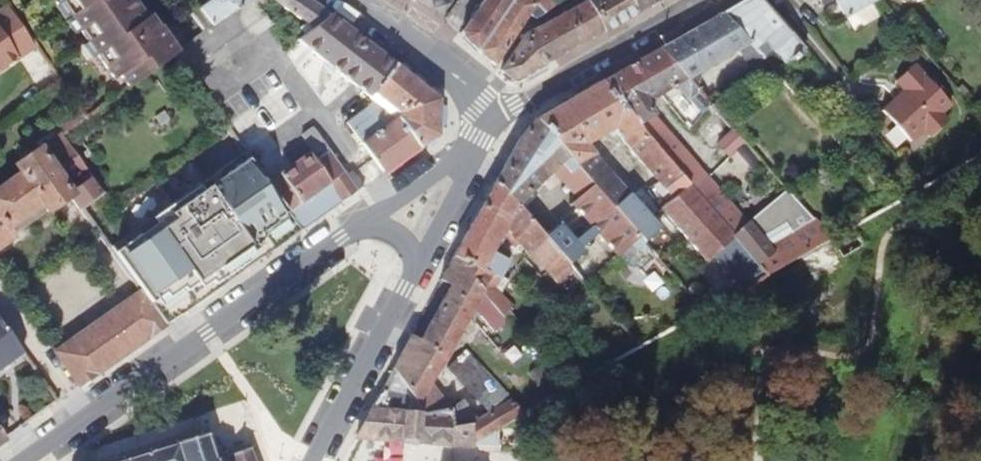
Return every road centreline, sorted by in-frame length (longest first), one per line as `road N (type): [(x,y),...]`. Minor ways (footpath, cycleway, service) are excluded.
road 1 (residential): [(359,229),(26,460)]
road 2 (residential): [(702,0),(498,118)]
road 3 (primary): [(313,460),(418,272)]
road 4 (primary): [(498,118),(355,0)]
road 5 (residential): [(498,118),(359,229)]
road 6 (primary): [(418,272),(498,118)]

